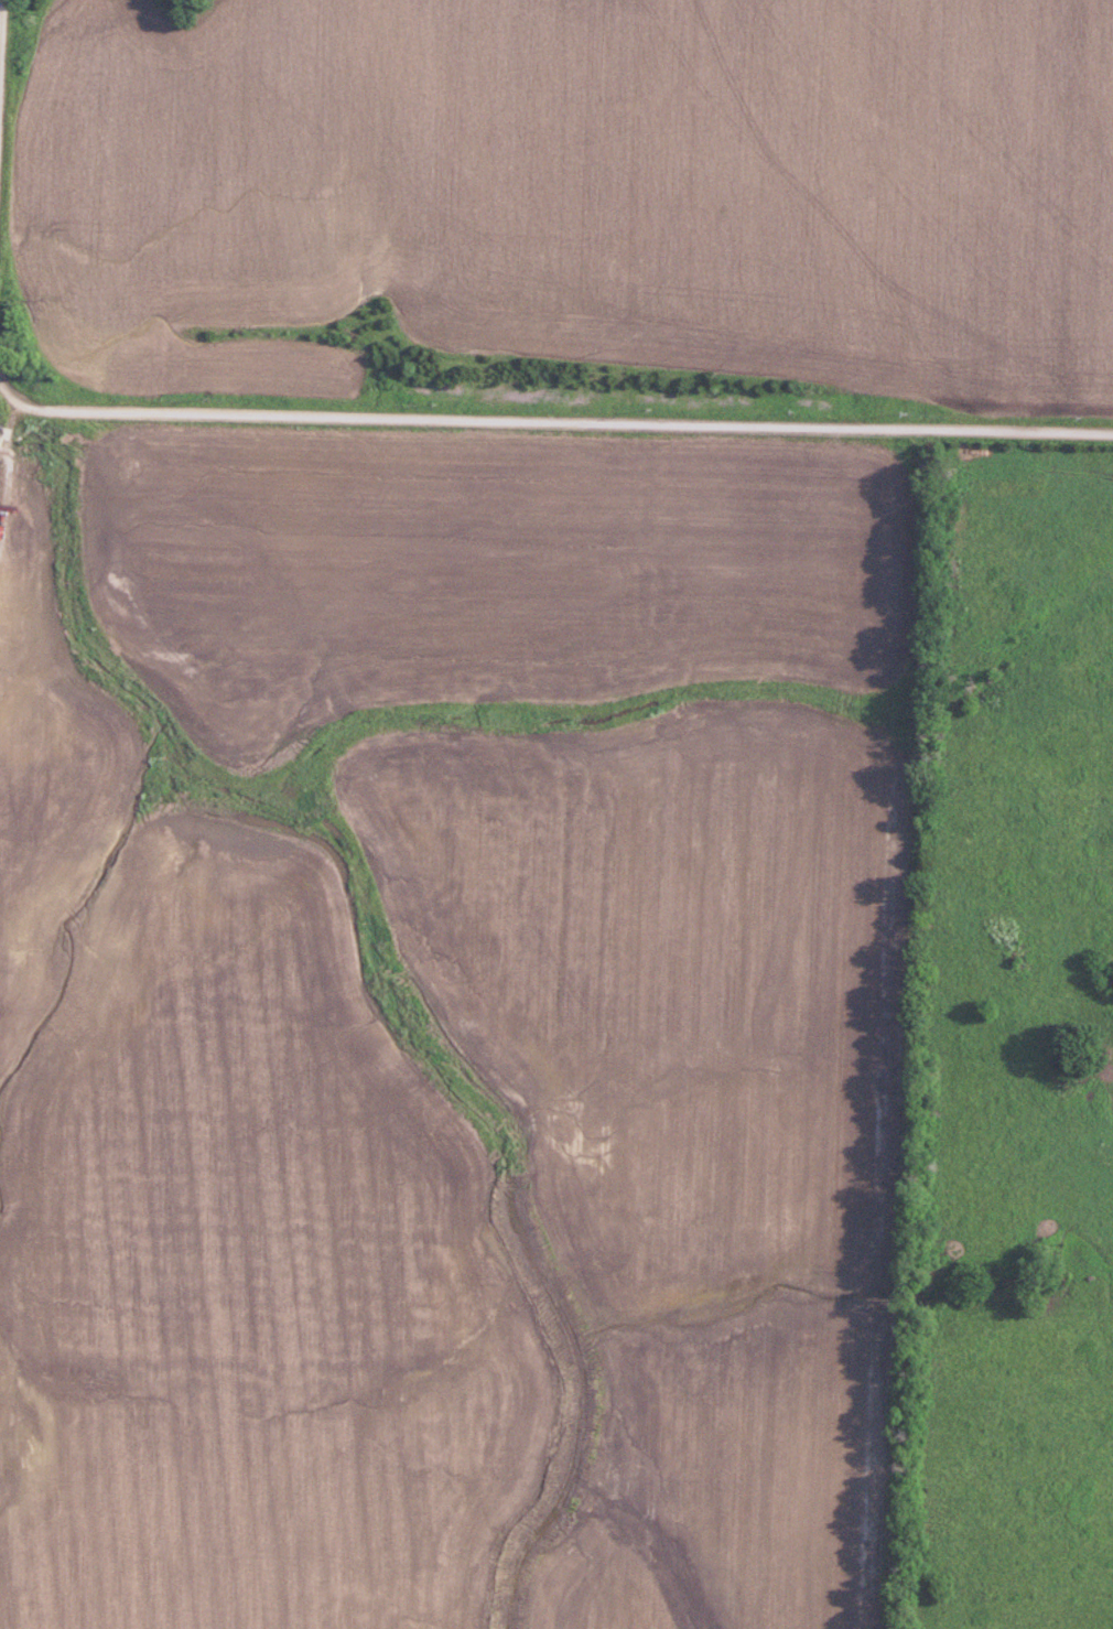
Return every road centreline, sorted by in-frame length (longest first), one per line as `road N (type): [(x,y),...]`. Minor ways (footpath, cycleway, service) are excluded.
road 1 (residential): [(1112,433),(20,409),(0,374)]

